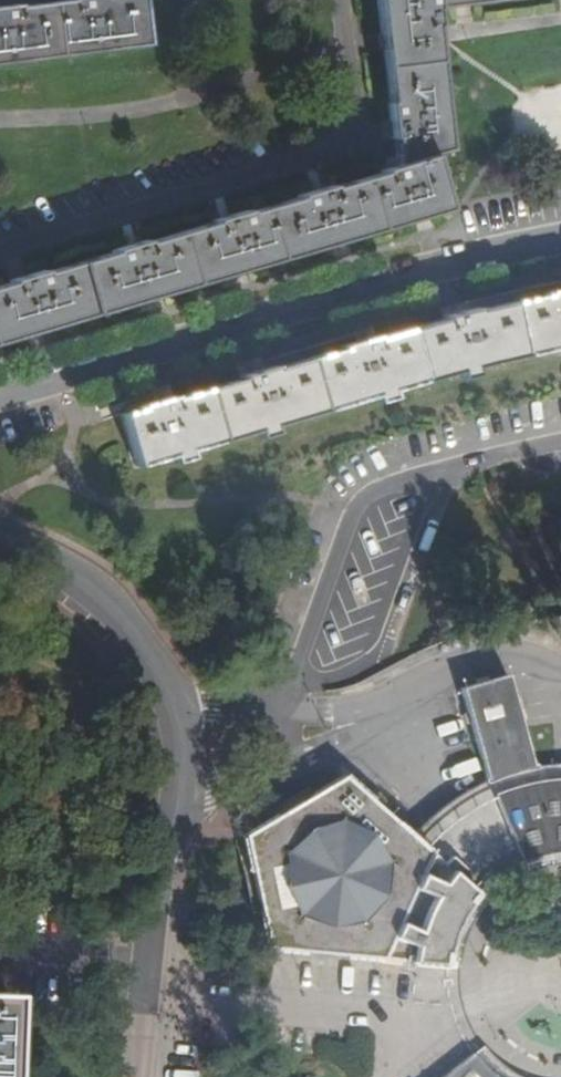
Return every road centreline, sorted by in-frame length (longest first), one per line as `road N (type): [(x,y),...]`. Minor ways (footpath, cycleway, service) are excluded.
road 1 (residential): [(560,237),(367,284),(0,396)]
road 2 (residential): [(281,730),(360,501),(560,441)]
road 3 (residential): [(192,748),(149,957),(136,1076)]
road 4 (residential): [(560,687),(514,646),(444,660),(355,721),(281,730)]
road 5 (residential): [(0,536),(86,581),(149,650),(192,748)]

